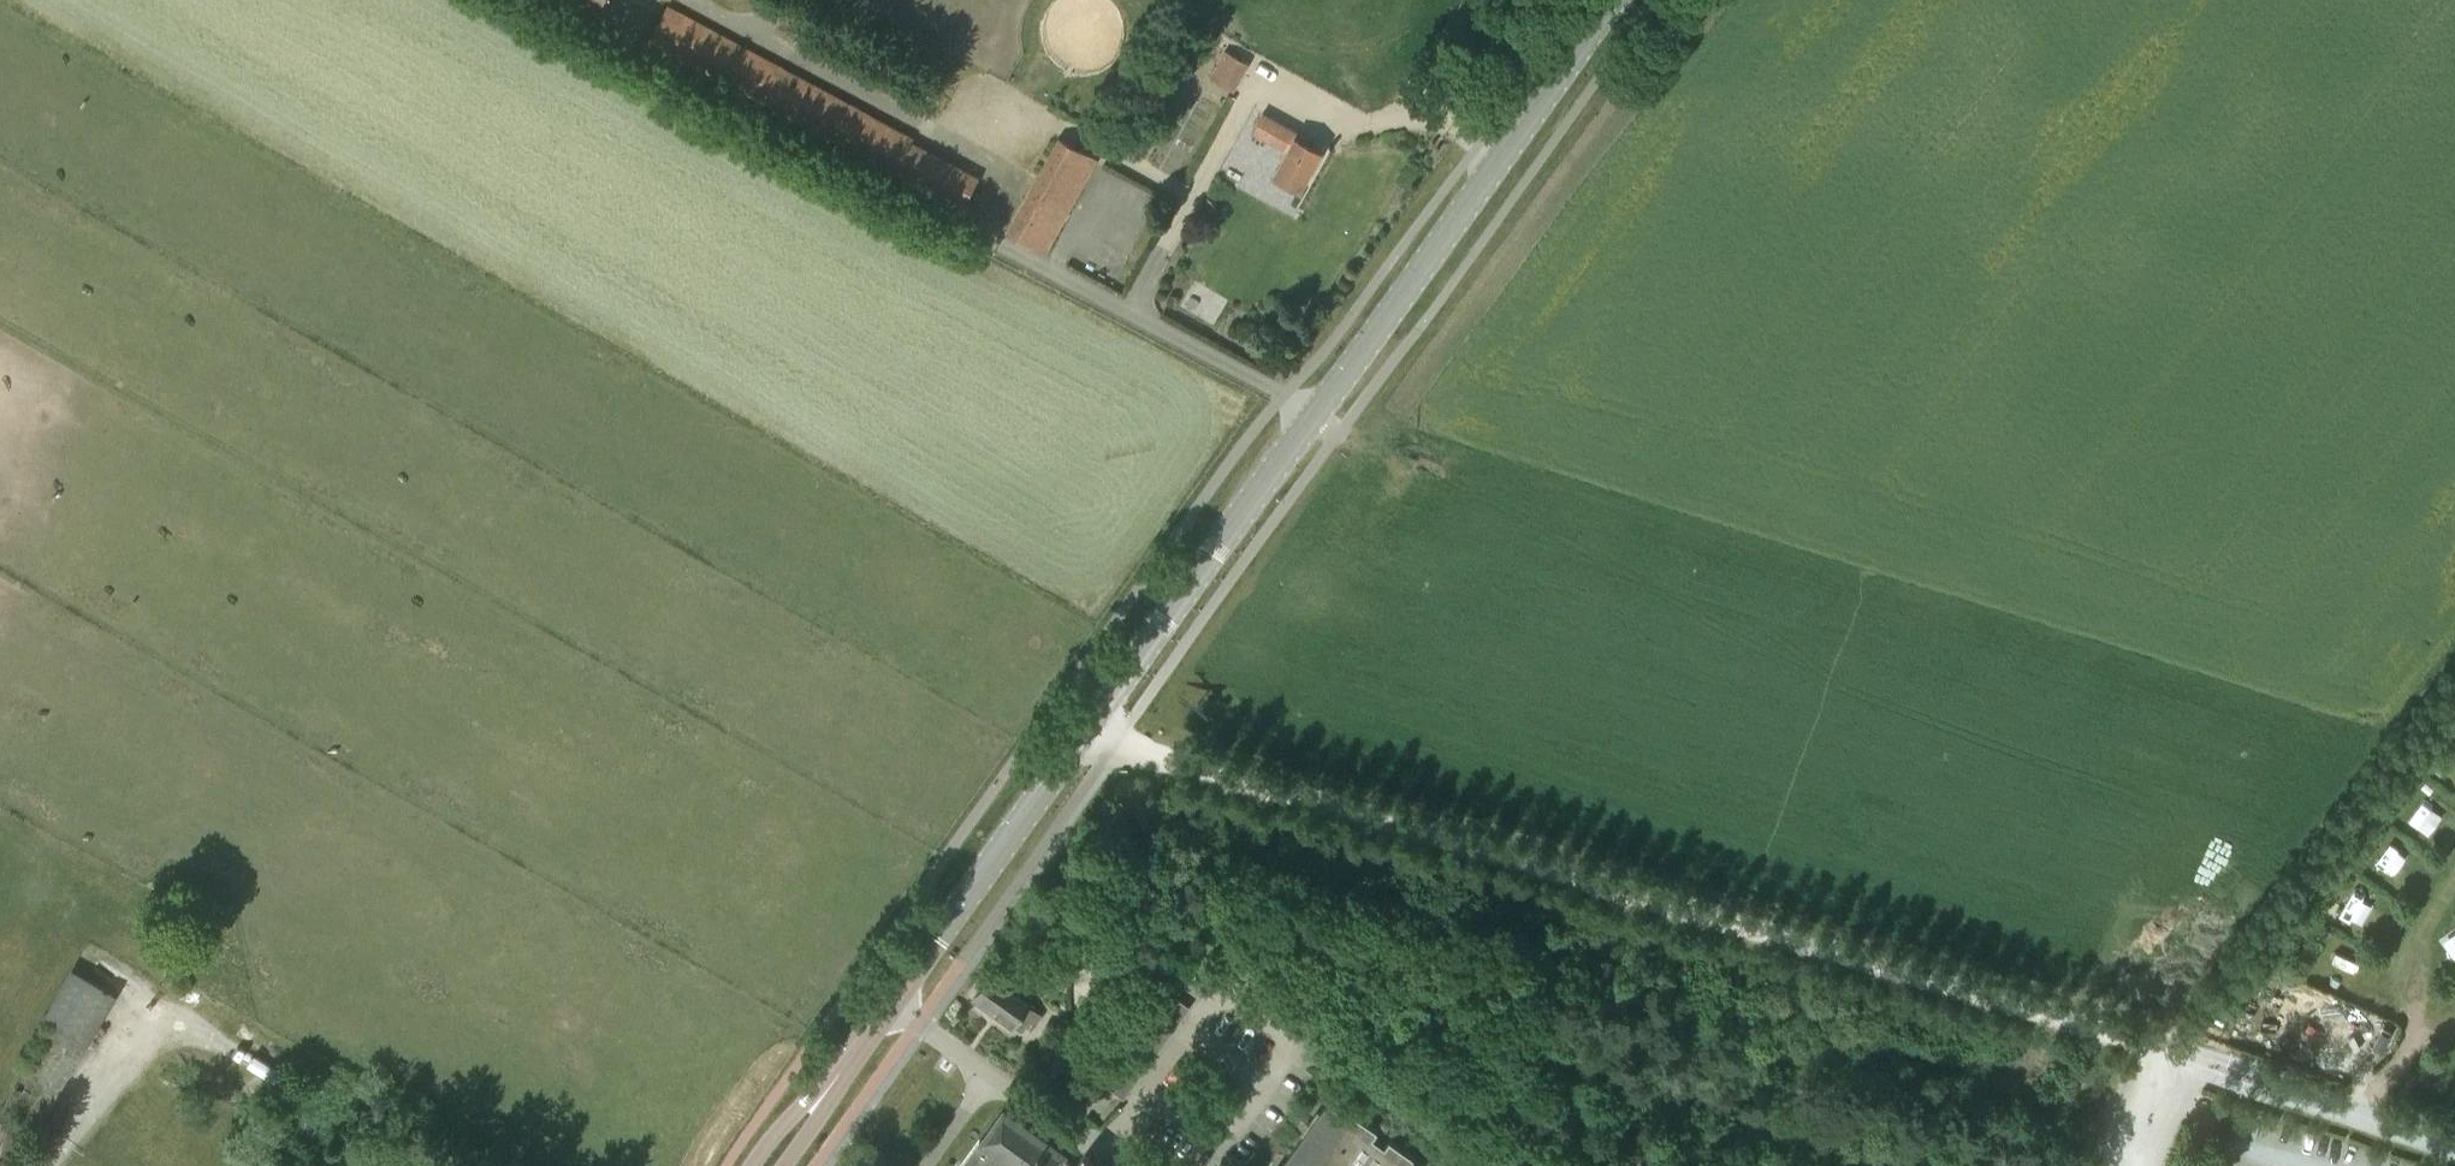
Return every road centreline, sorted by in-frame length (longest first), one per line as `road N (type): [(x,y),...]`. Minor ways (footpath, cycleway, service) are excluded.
road 1 (secondary): [(776,1165),(1613,0)]

